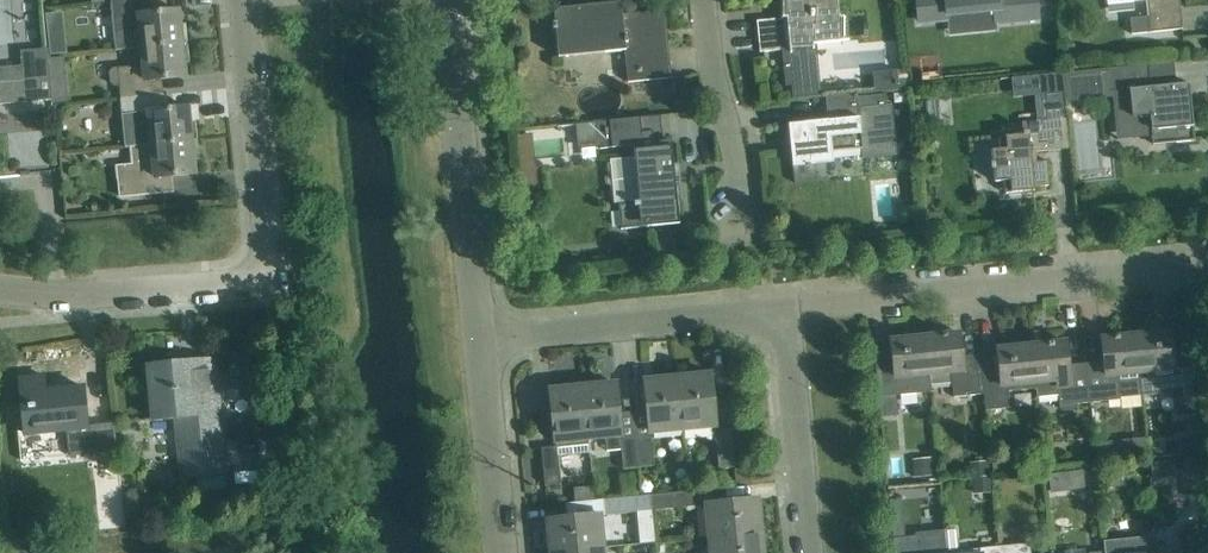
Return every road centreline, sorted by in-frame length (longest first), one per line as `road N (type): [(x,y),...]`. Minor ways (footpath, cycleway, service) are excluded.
road 1 (residential): [(0,291),(108,294),(241,283),(257,273),(268,237),(245,0)]
road 2 (residential): [(786,308),(1185,266),(1207,274)]
road 3 (residential): [(481,339),(447,0)]
road 4 (residential): [(481,339),(786,308)]
road 5 (residential): [(809,552),(786,308)]
road 6 (residential): [(732,222),(737,169),(705,0)]
road 7 (residential): [(502,552),(481,339)]

